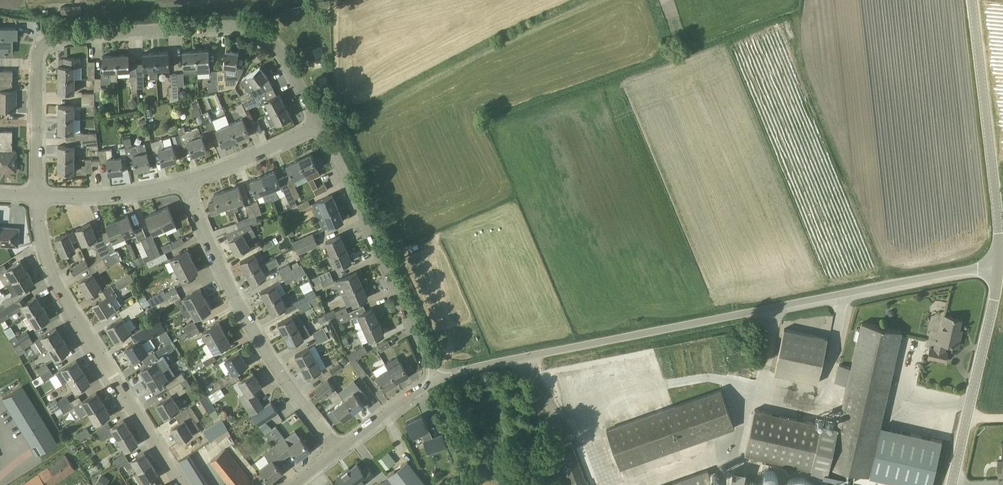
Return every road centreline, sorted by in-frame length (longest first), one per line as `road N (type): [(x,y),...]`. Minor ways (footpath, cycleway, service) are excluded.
road 1 (unclassified): [(437,376),(873,281),(998,262)]
road 2 (residential): [(319,124),(285,58),(267,37),(240,26),(55,37),(43,45)]
road 3 (residential): [(183,484),(66,303),(44,252),(36,196)]
road 4 (residential): [(337,449),(245,315),(184,181)]
road 5 (residential): [(437,376),(319,124)]
road 6 (unclassified): [(998,262),(972,0)]
road 7 (unclassified): [(952,484),(998,262)]
road 8 (residential): [(36,196),(43,45)]
road 9 (residential): [(184,181),(96,196),(36,196)]
road 10 (residential): [(319,124),(184,181)]
road 11 (residential): [(337,449),(437,376)]

